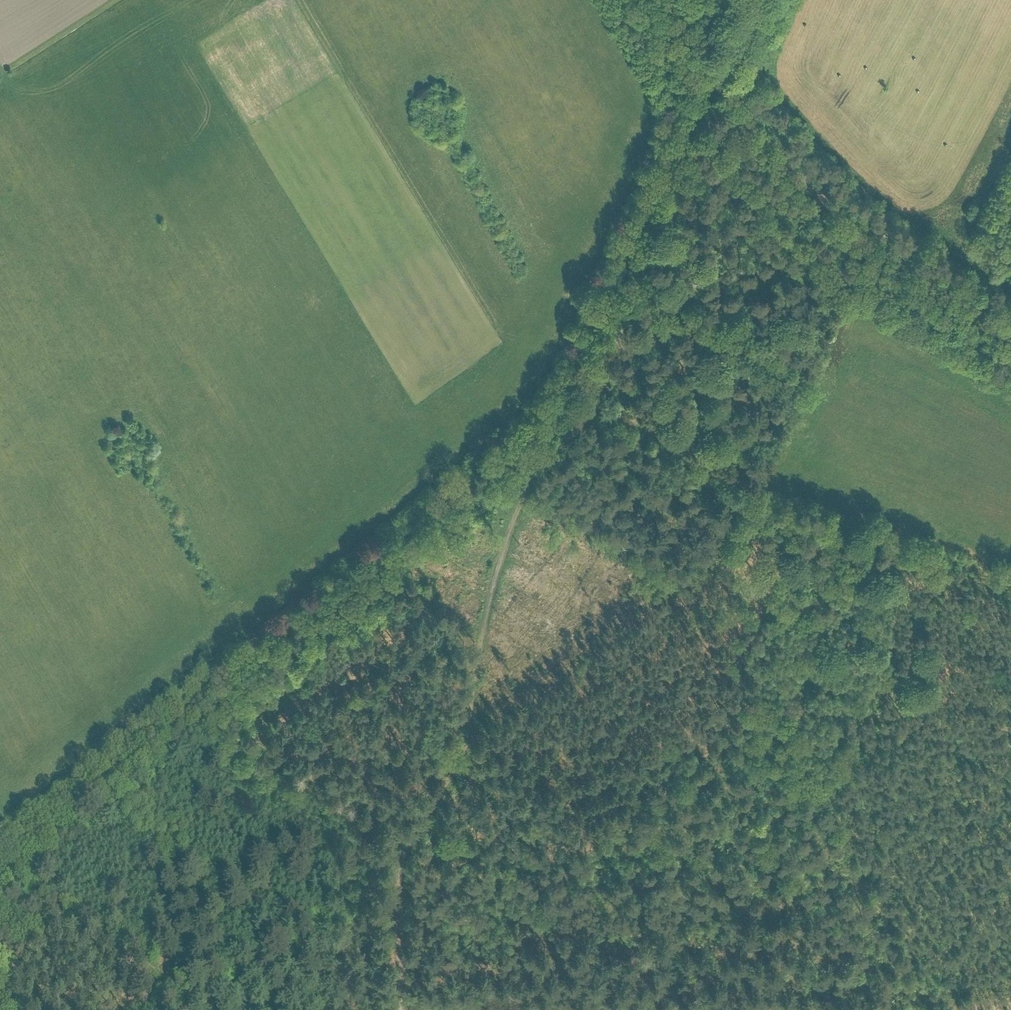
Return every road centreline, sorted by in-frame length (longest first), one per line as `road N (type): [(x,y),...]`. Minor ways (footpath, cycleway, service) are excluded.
road 1 (track): [(400,898),(408,845),(462,752),(478,650),(513,514),(752,0)]
road 2 (track): [(1010,727),(920,726),(816,709),(742,719),(629,769),(400,898)]
road 3 (tertiary): [(1010,334),(884,256),(799,179),(753,125),(673,0)]
road 4 (track): [(805,709),(766,654),(772,595),(748,496),(599,406),(554,420)]
road 5 (track): [(187,1009),(400,898)]
road 6 (track): [(0,73),(112,0)]

